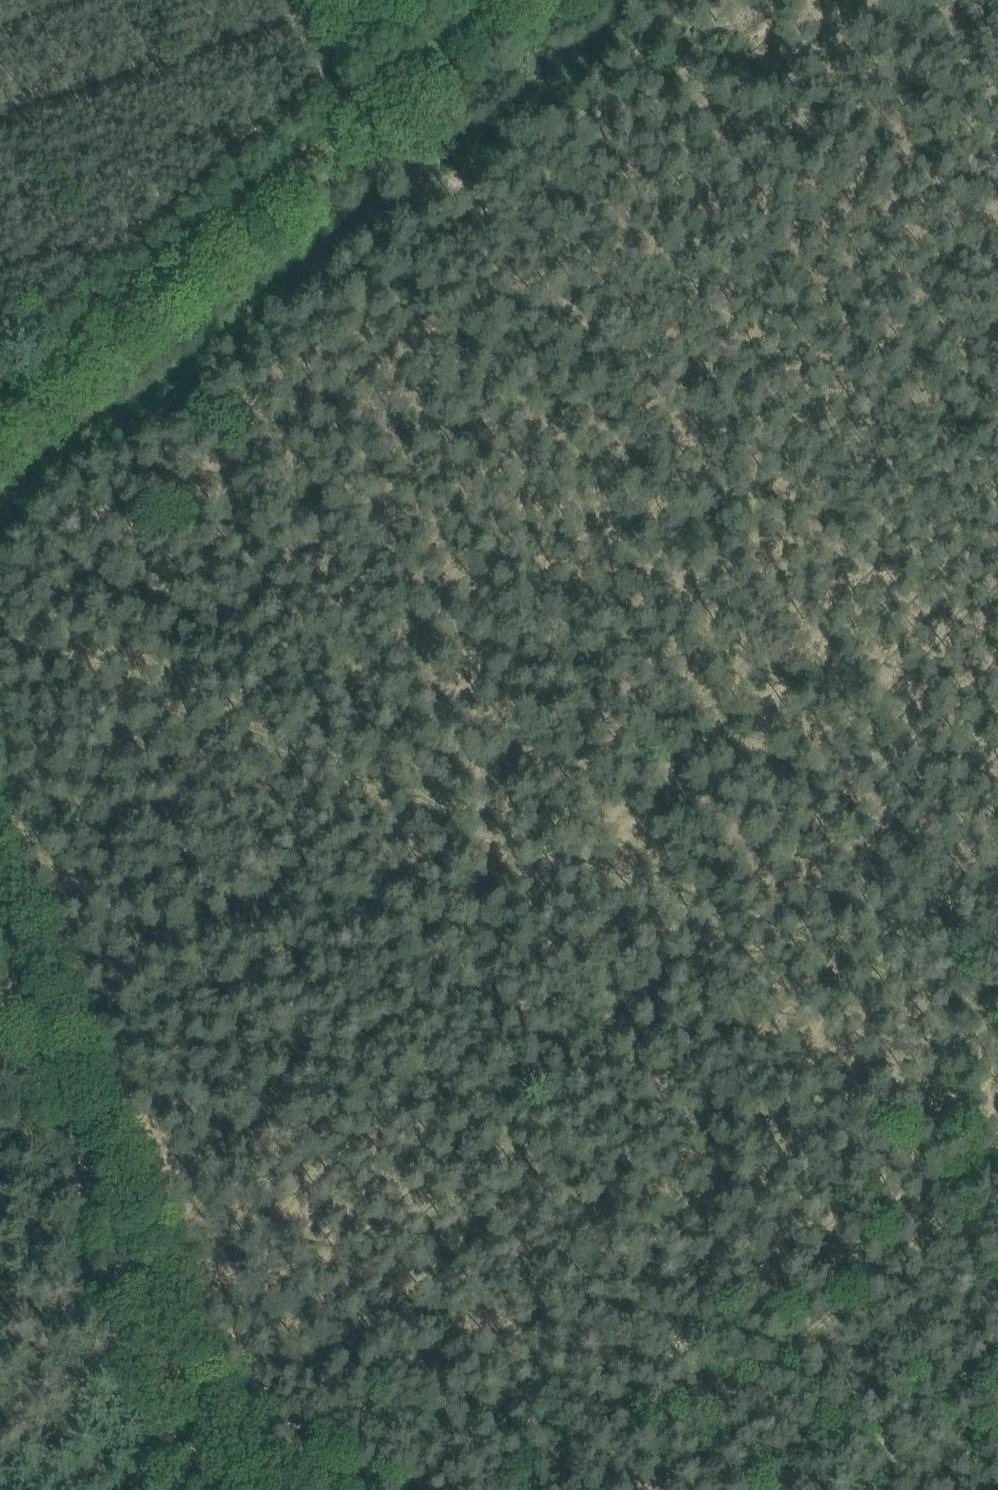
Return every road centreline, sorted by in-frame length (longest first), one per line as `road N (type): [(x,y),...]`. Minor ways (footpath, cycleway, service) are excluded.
road 1 (track): [(0,545),(426,194),(567,103)]
road 2 (track): [(997,394),(426,194),(379,148),(338,137)]
road 3 (track): [(619,1489),(865,1047),(997,1101)]
road 4 (track): [(0,412),(500,0)]
road 5 (track): [(0,939),(215,1489)]

